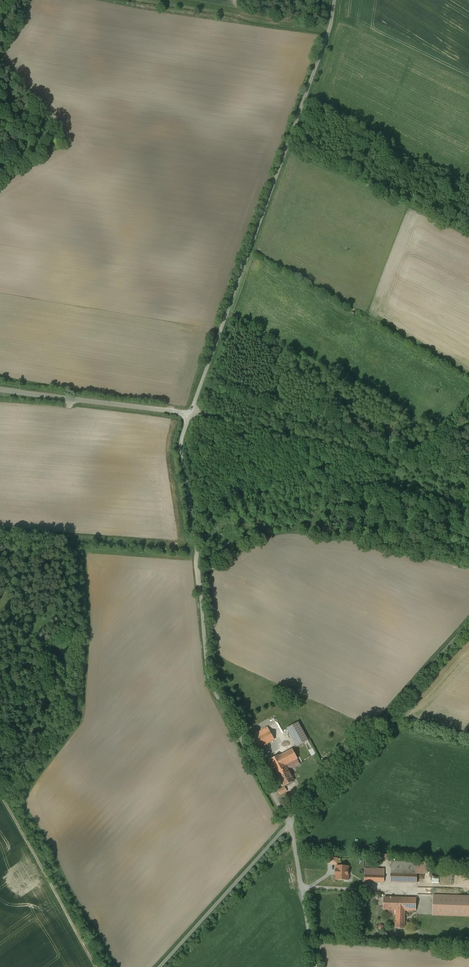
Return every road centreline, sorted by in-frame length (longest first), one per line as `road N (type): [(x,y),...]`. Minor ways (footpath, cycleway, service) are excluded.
road 1 (unclassified): [(334,0),(190,414)]
road 2 (unclassified): [(291,824),(209,678),(181,448),(190,414)]
road 3 (unclassified): [(468,627),(291,824)]
road 4 (track): [(0,792),(99,966)]
road 5 (unclassified): [(190,414),(0,391)]
road 6 (unclassified): [(163,966),(291,824)]
road 7 (unclassified): [(291,824),(317,966)]

